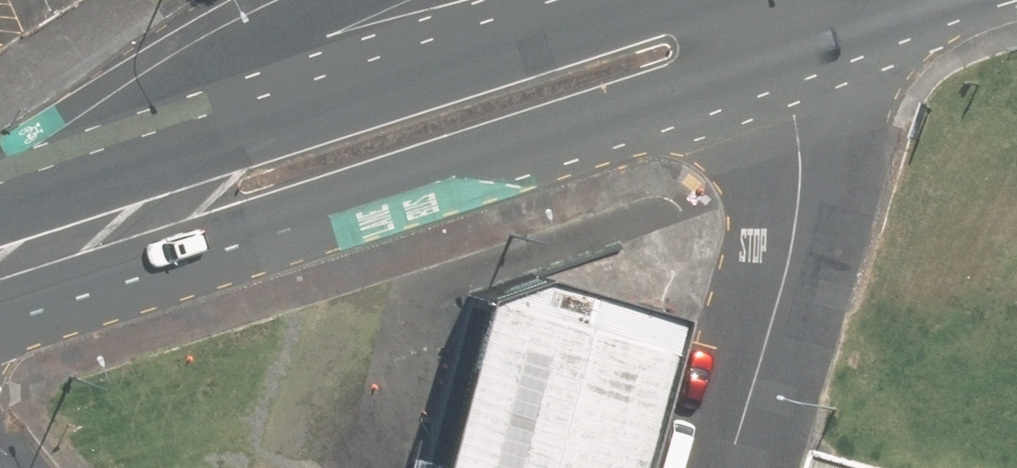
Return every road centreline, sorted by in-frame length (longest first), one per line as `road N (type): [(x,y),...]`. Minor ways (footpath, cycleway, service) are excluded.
road 1 (secondary): [(772,50),(241,212),(0,269)]
road 2 (secondary): [(0,243),(291,120),(679,0)]
road 3 (residential): [(730,467),(797,227),(796,116),(772,50)]
road 4 (primary): [(0,204),(324,0)]
road 5 (secondary): [(939,0),(772,50)]

